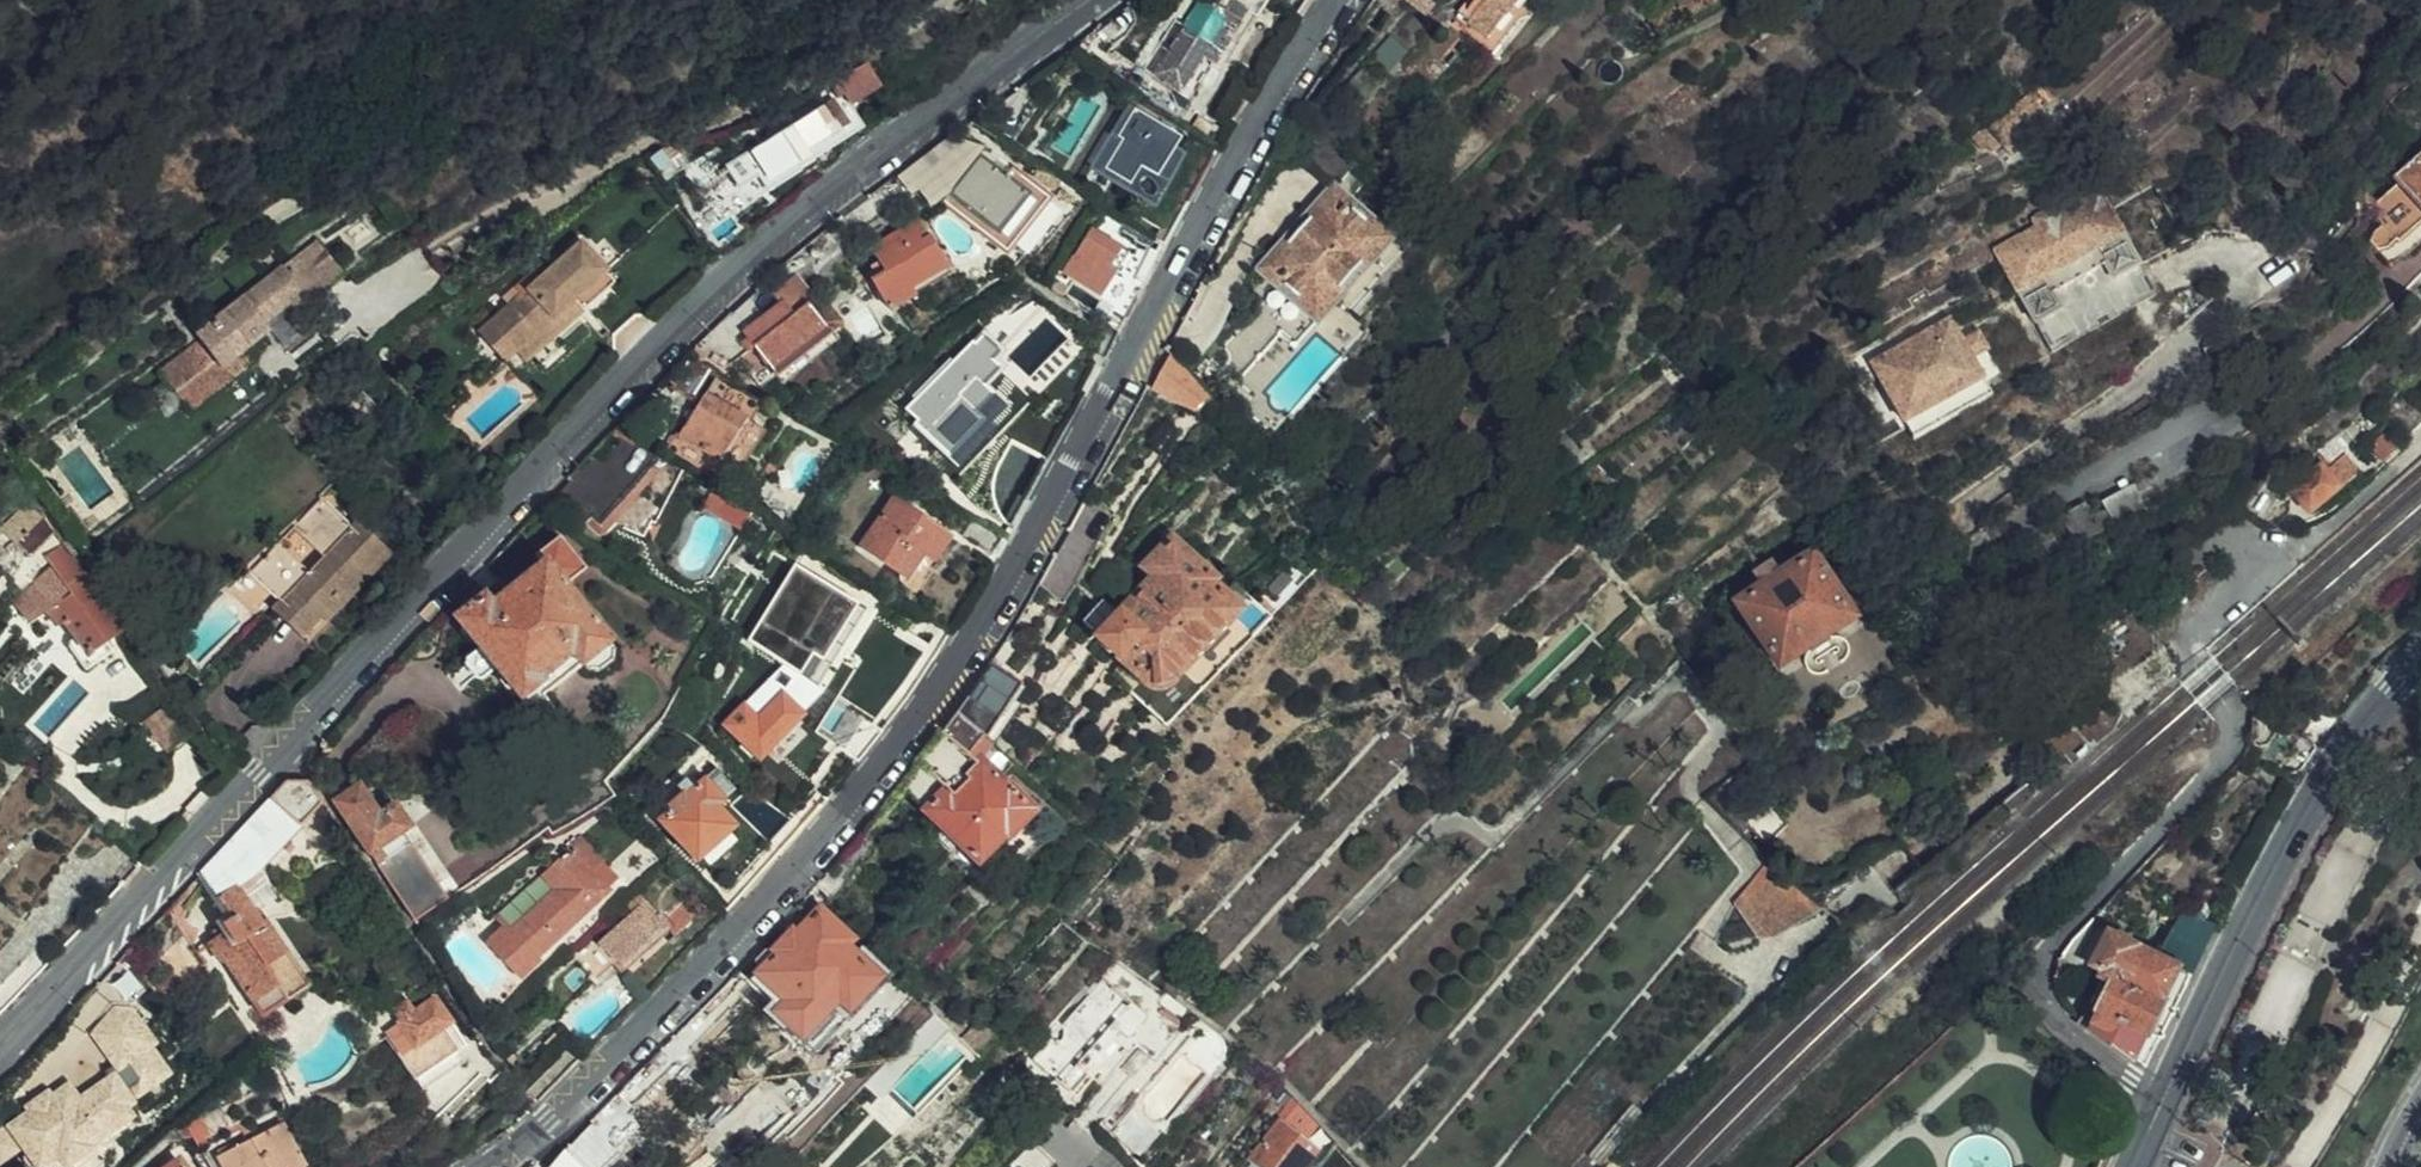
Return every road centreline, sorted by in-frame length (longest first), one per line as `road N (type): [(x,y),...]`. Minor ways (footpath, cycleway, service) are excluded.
road 1 (tertiary): [(1090,0),(773,235),(670,331),(0,1046)]
road 2 (tertiary): [(486,1166),(709,963),(861,793),(981,626),(1292,65),(1338,0)]
road 3 (secondary): [(2132,1166),(2324,780),(2420,663)]

